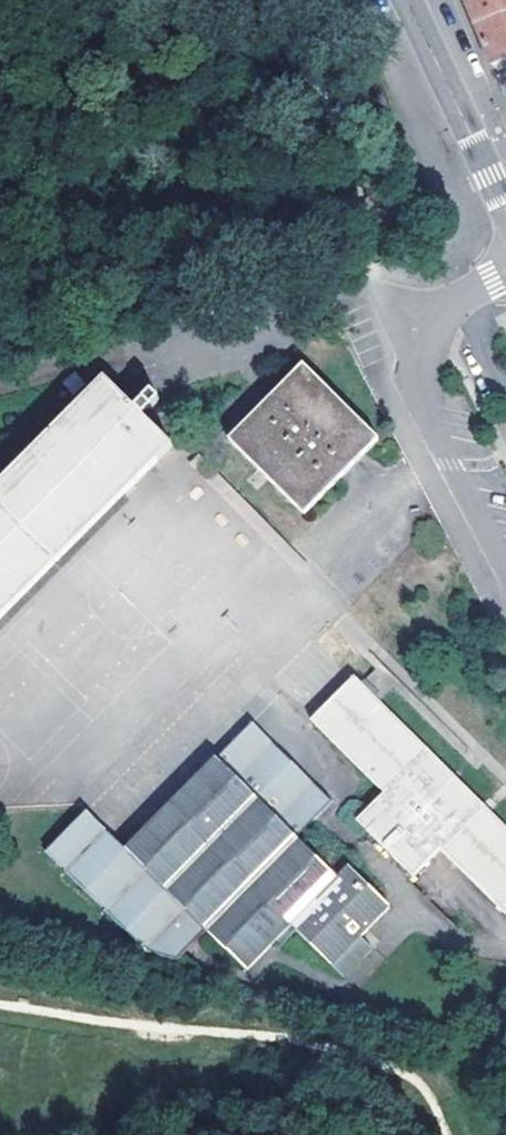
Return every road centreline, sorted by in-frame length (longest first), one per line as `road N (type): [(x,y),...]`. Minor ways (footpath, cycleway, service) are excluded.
road 1 (secondary): [(505,208),(406,0)]

